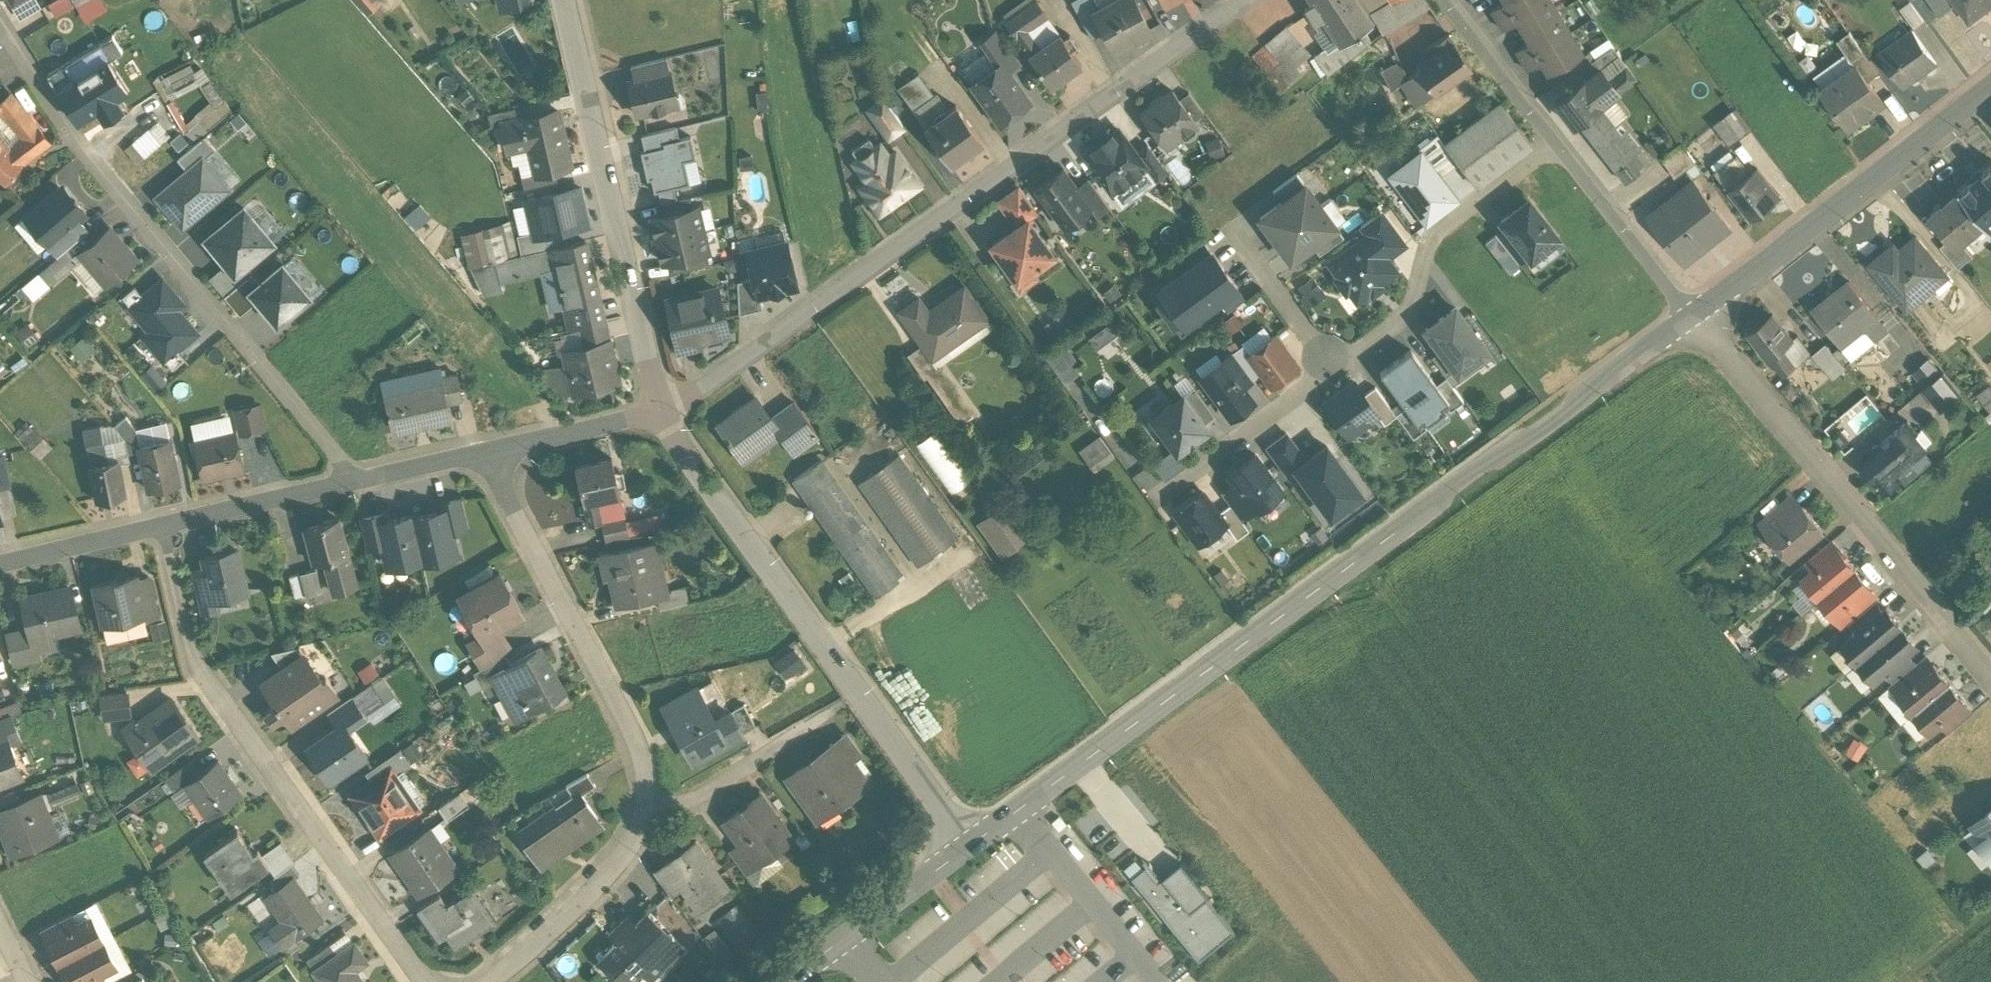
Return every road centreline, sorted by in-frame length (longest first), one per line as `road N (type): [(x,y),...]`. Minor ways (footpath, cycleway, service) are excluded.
road 1 (tertiary): [(1692,312),(971,841)]
road 2 (residential): [(660,413),(954,216),(1252,0)]
road 3 (residential): [(349,481),(330,448),(80,149),(0,23)]
road 4 (residential): [(423,981),(218,701),(161,527)]
road 5 (residential): [(660,413),(971,841)]
road 6 (residential): [(1990,674),(1692,312)]
road 7 (residential): [(571,0),(637,267),(660,413)]
road 8 (residential): [(478,454),(648,756),(657,789),(652,820)]
road 9 (tertiary): [(1990,85),(1692,312)]
road 10 (residential): [(1558,146),(1437,235),(1407,321),(1336,372)]
road 11 (residential): [(863,714),(697,818),(652,820)]
road 12 (tertiary): [(971,841),(781,981)]
road 13 (residential): [(1336,372),(1162,498)]
road 14 (residential): [(652,820),(619,885),(516,981)]
road 15 (residential): [(1692,312),(1558,146)]
road 16 (residential): [(161,527),(349,481)]
road 17 (residential): [(478,454),(660,413)]
road 18 (residential): [(1558,146),(1447,0)]
road 19 (residential): [(1336,372),(1228,226)]
road 20 (residential): [(0,564),(161,527)]
road 21 (residential): [(349,481),(478,454)]

